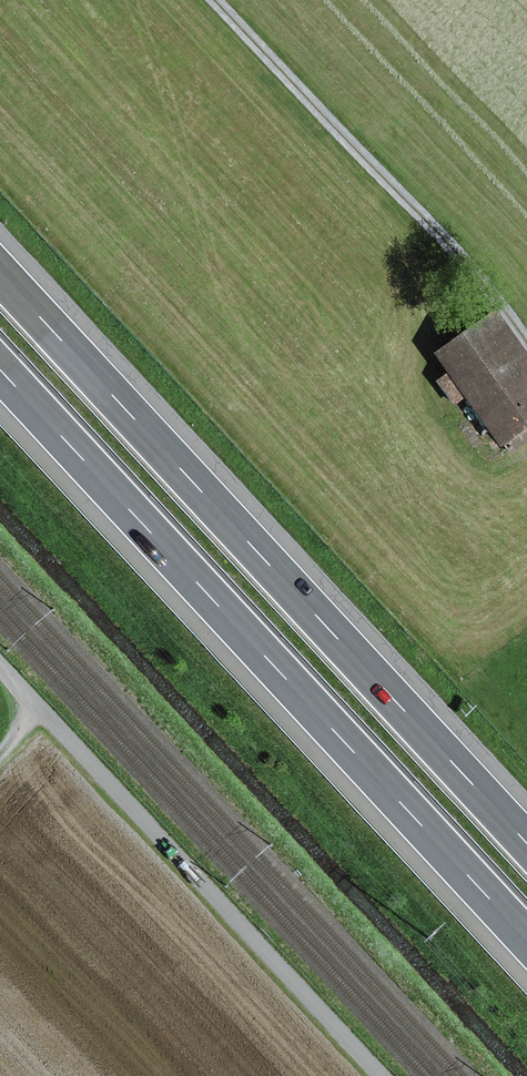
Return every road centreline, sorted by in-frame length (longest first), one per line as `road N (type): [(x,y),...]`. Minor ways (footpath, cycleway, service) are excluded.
road 1 (motorway): [(0,371),(526,941)]
road 2 (motorway): [(526,846),(0,277)]
road 3 (track): [(0,666),(379,1075)]
road 4 (track): [(216,0),(479,276),(526,343)]

